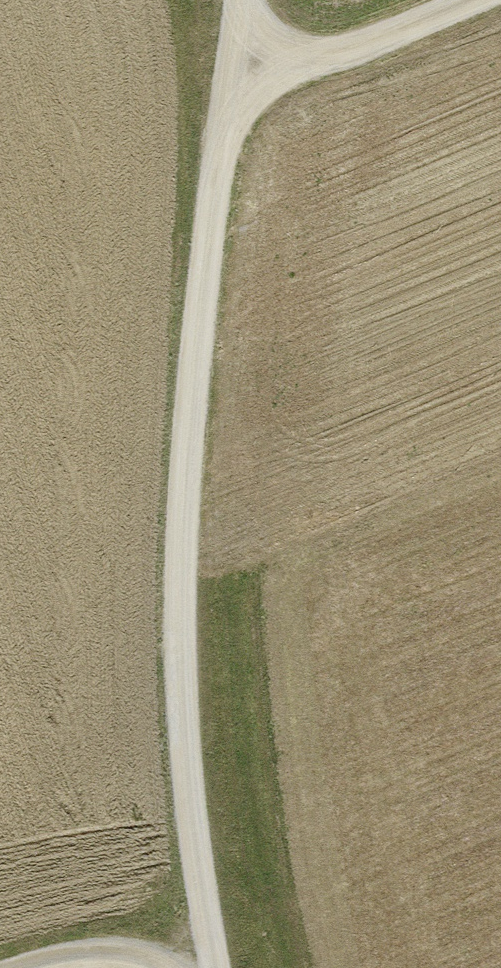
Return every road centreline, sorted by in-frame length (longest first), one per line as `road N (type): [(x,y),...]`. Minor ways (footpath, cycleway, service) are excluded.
road 1 (track): [(210,967),(179,772),(178,580),(211,175),(238,0)]
road 2 (track): [(227,72),(335,53),(470,0)]
road 3 (track): [(170,967),(141,953),(36,967)]

